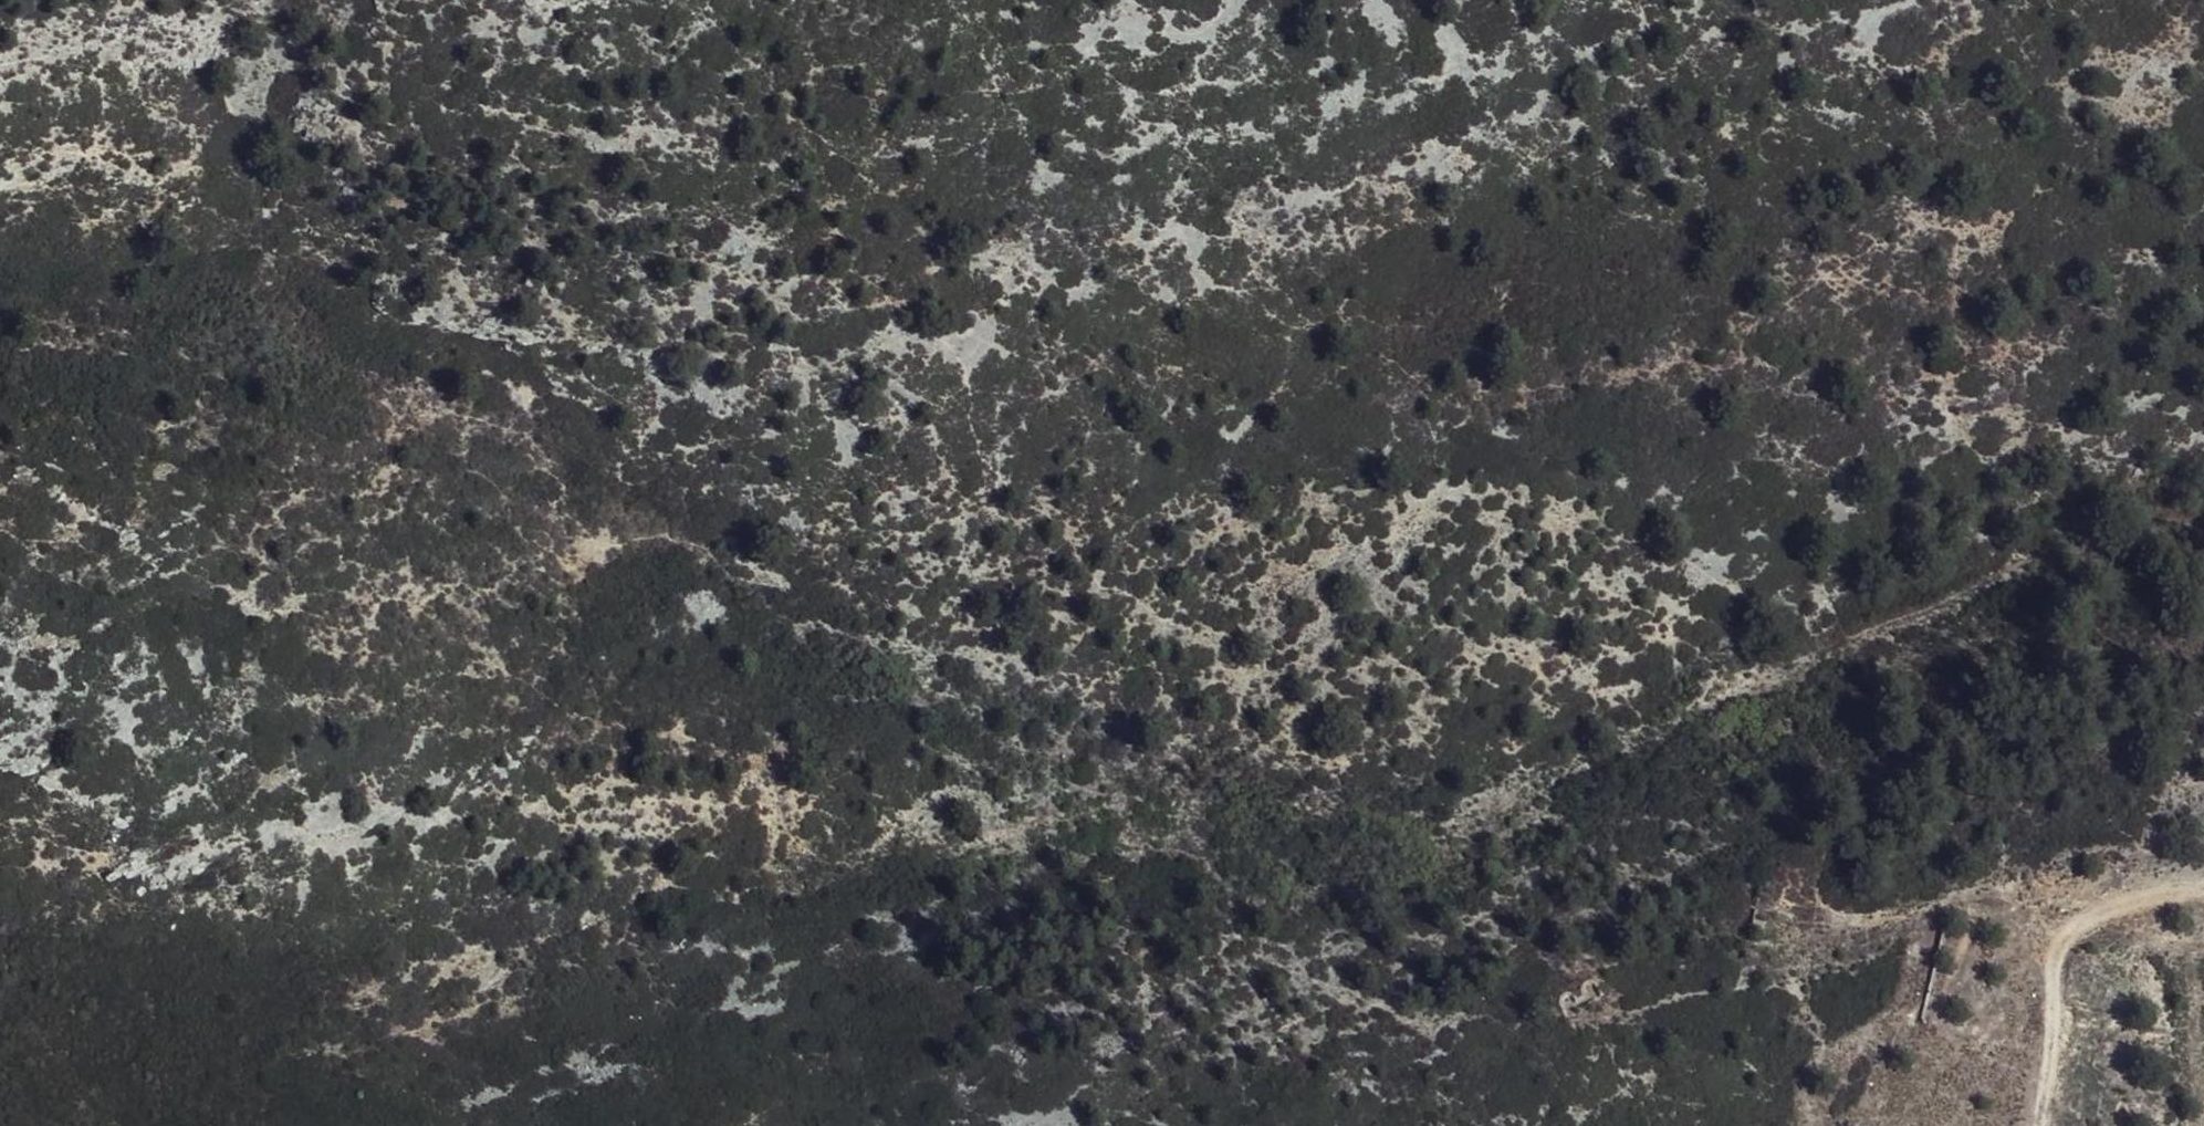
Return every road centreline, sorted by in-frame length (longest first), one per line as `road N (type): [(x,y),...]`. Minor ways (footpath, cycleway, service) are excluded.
road 1 (track): [(2038,1125),(2085,923),(2119,904),(2203,901)]

